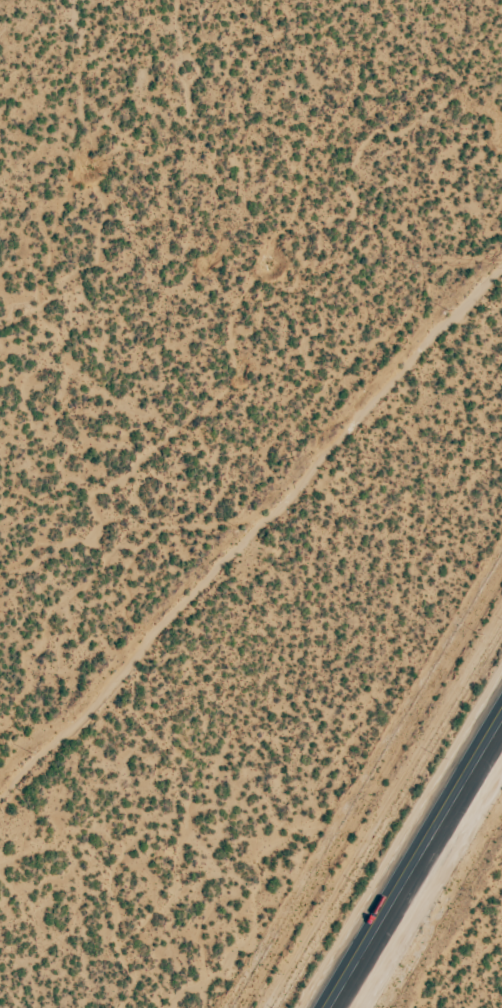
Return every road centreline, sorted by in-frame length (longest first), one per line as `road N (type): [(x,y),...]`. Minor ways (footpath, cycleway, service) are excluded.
road 1 (secondary): [(331,1007),(501,721)]

